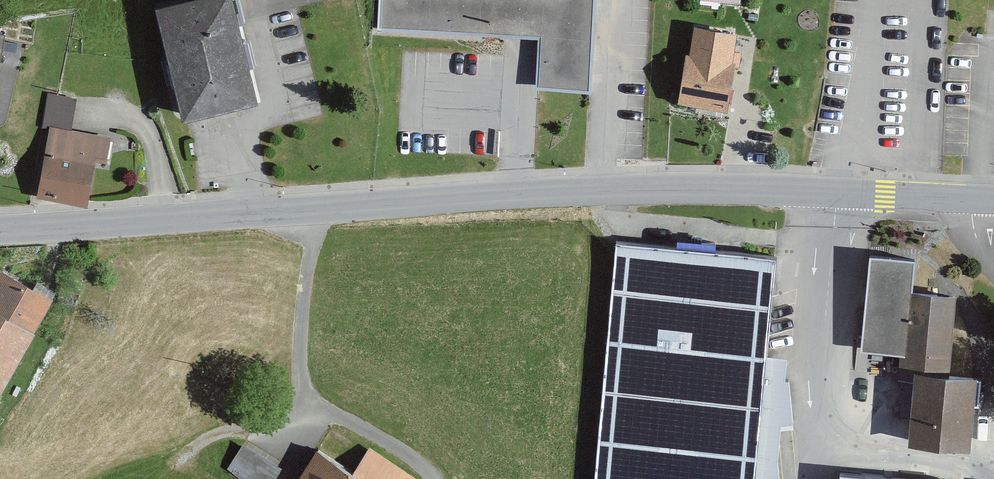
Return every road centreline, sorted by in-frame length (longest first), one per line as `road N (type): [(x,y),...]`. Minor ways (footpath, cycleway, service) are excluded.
road 1 (tertiary): [(993,203),(601,192),(0,229)]

